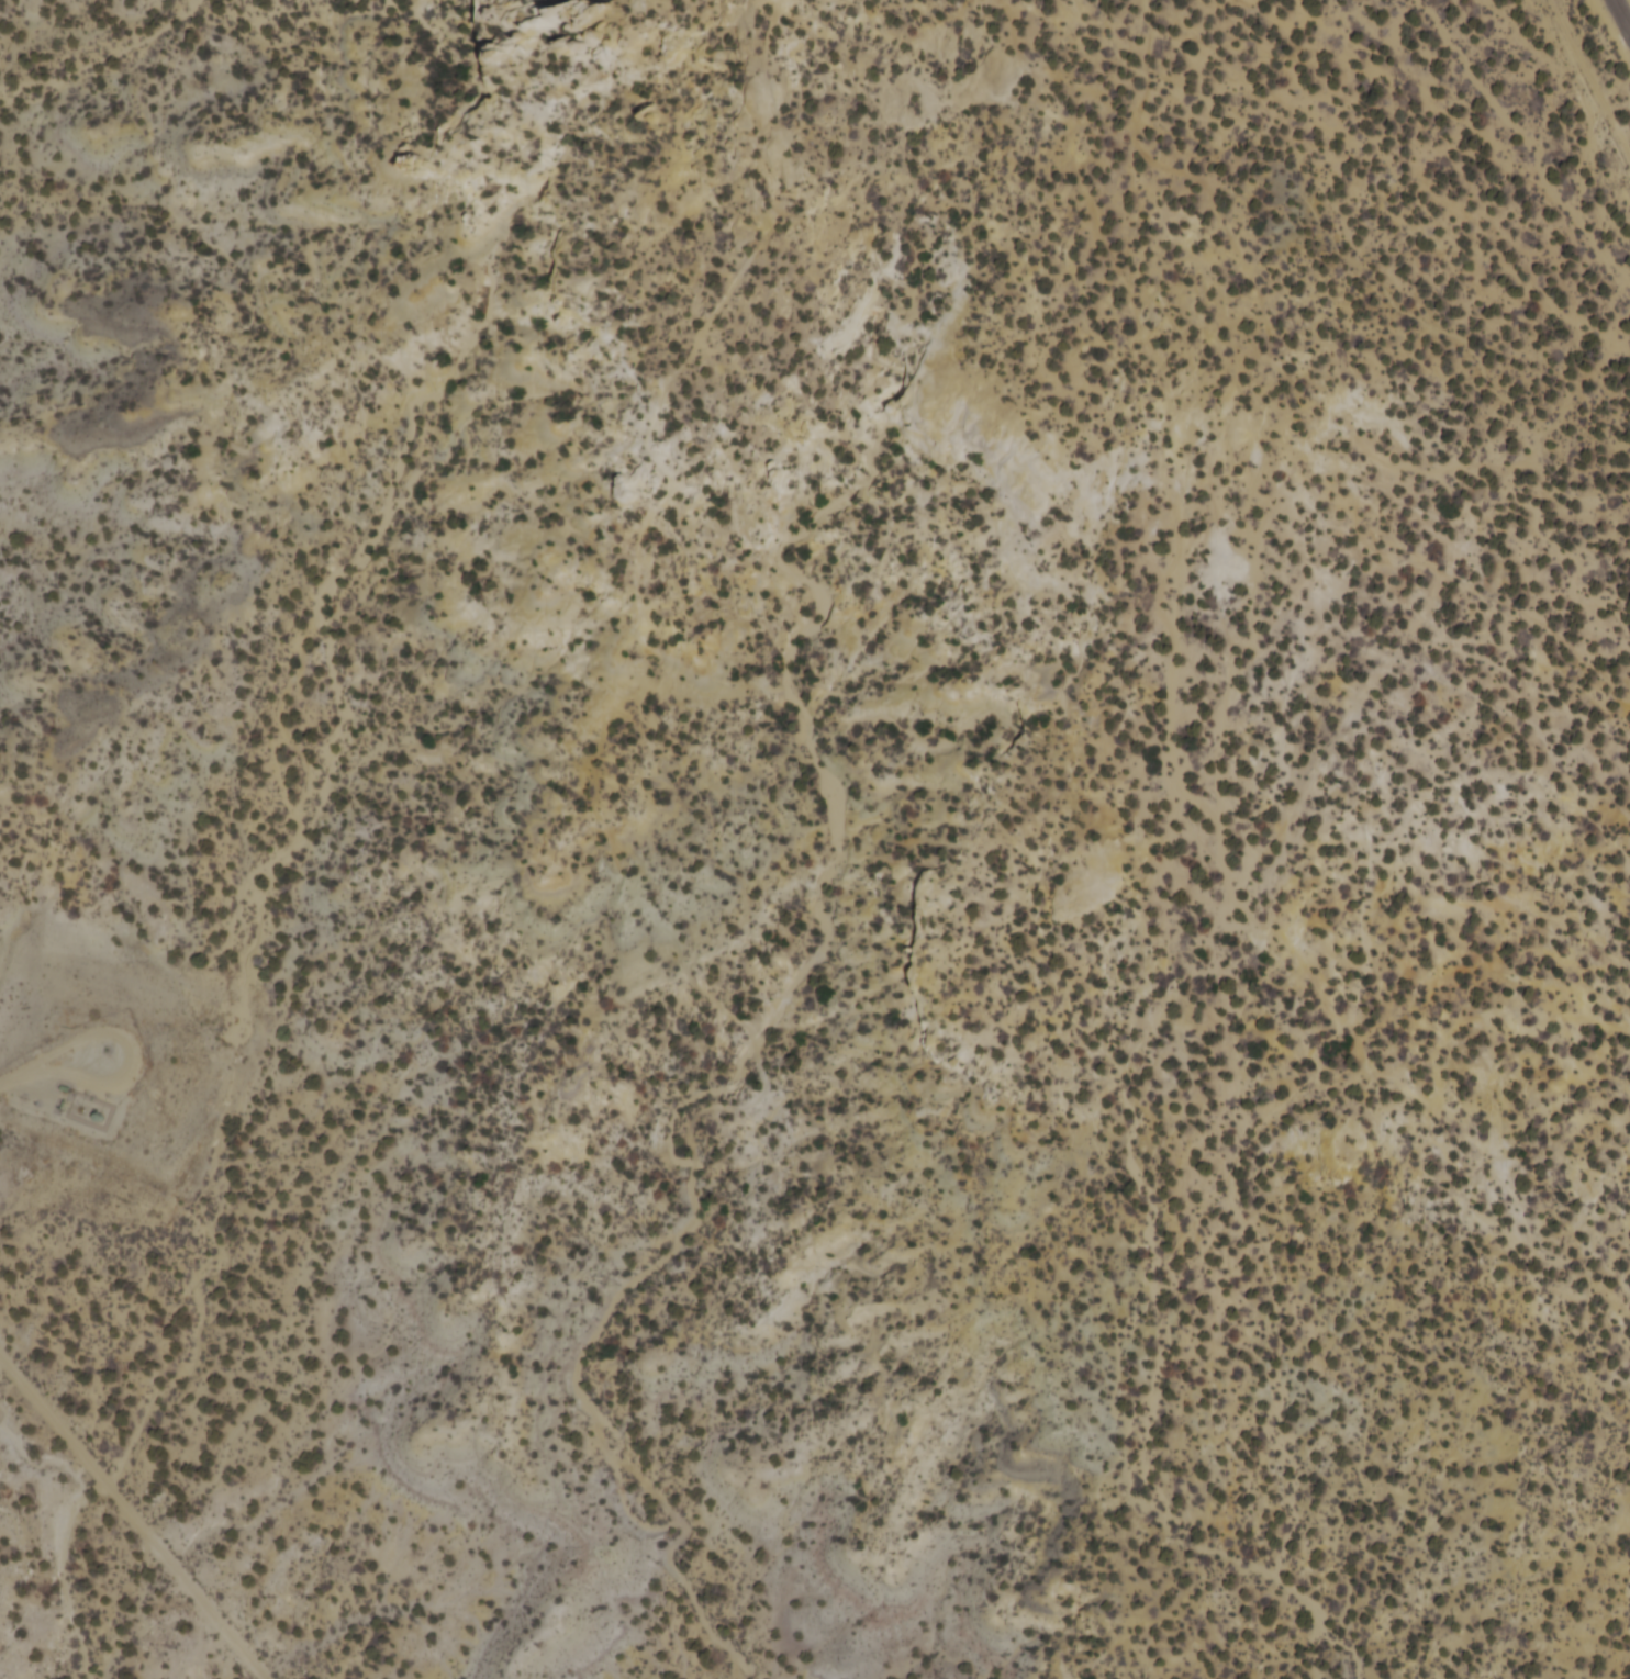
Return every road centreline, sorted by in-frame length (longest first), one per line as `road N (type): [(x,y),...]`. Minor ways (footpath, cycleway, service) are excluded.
road 1 (track): [(221,1678),(120,1542),(0,1430)]

